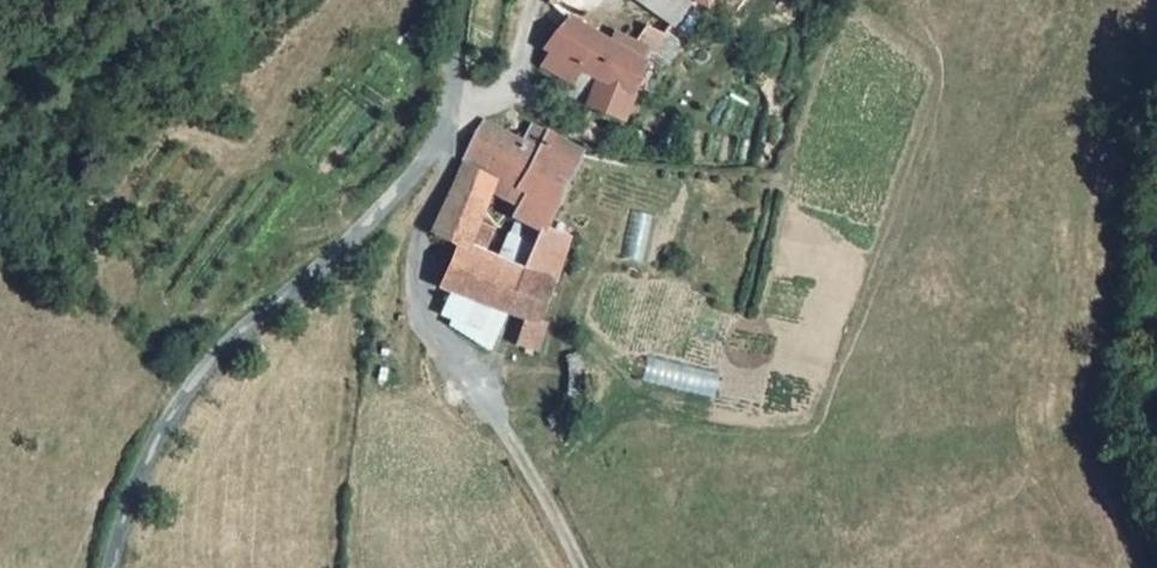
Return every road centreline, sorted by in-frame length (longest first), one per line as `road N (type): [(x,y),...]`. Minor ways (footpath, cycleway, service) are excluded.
road 1 (unclassified): [(461,0),(450,114),(429,154),(366,229),(218,353),(184,395),(156,443),(113,567)]

